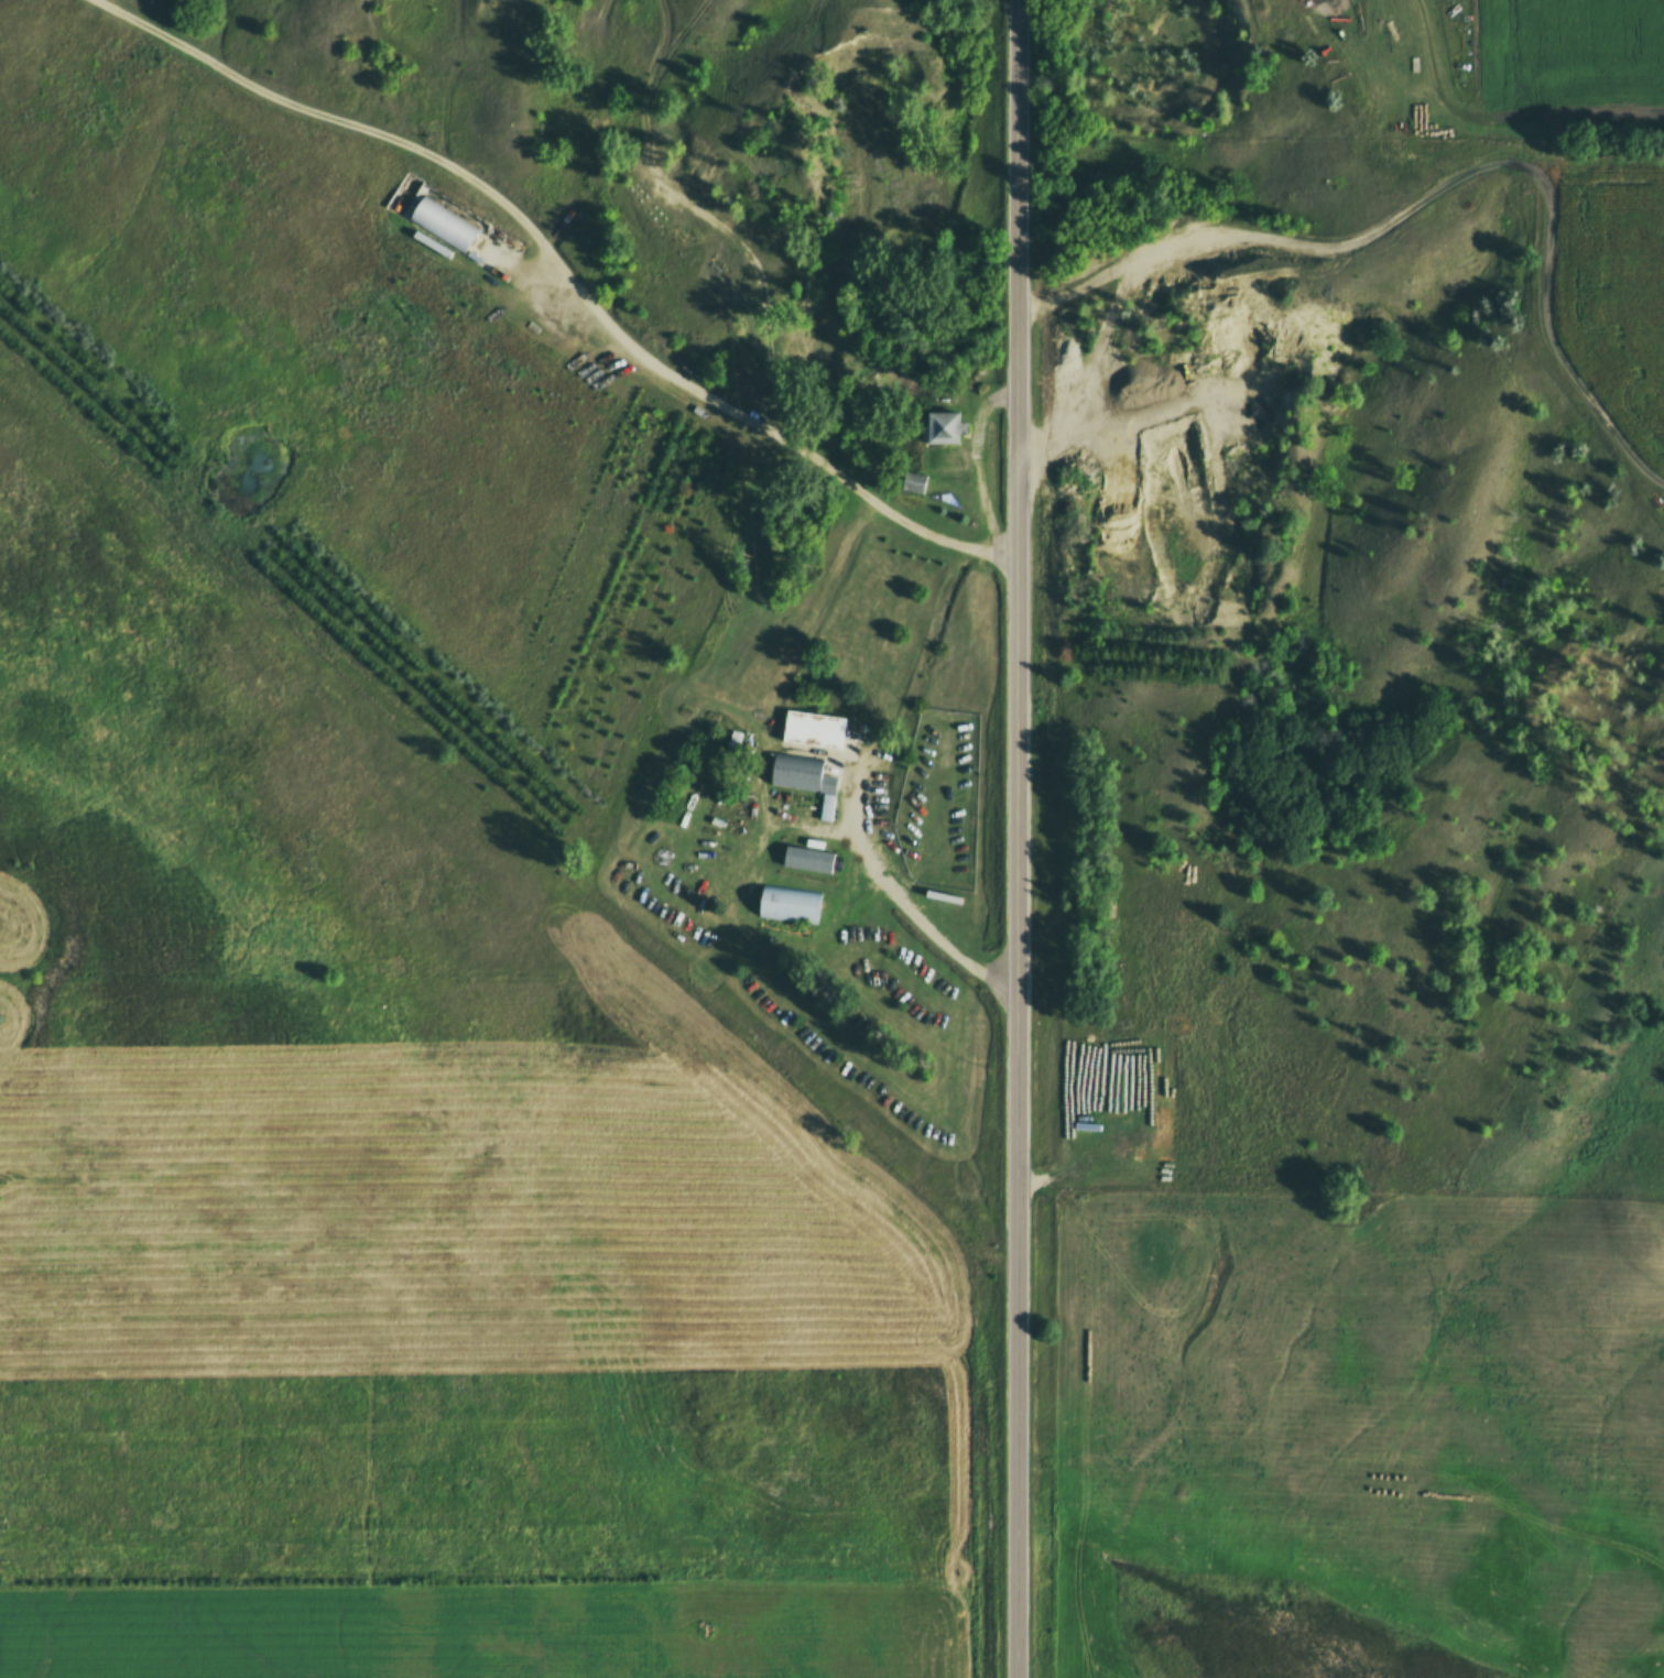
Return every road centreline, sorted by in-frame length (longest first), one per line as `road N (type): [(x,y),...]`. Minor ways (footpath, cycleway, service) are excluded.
road 1 (tertiary): [(1021,1677),(1019,0)]

